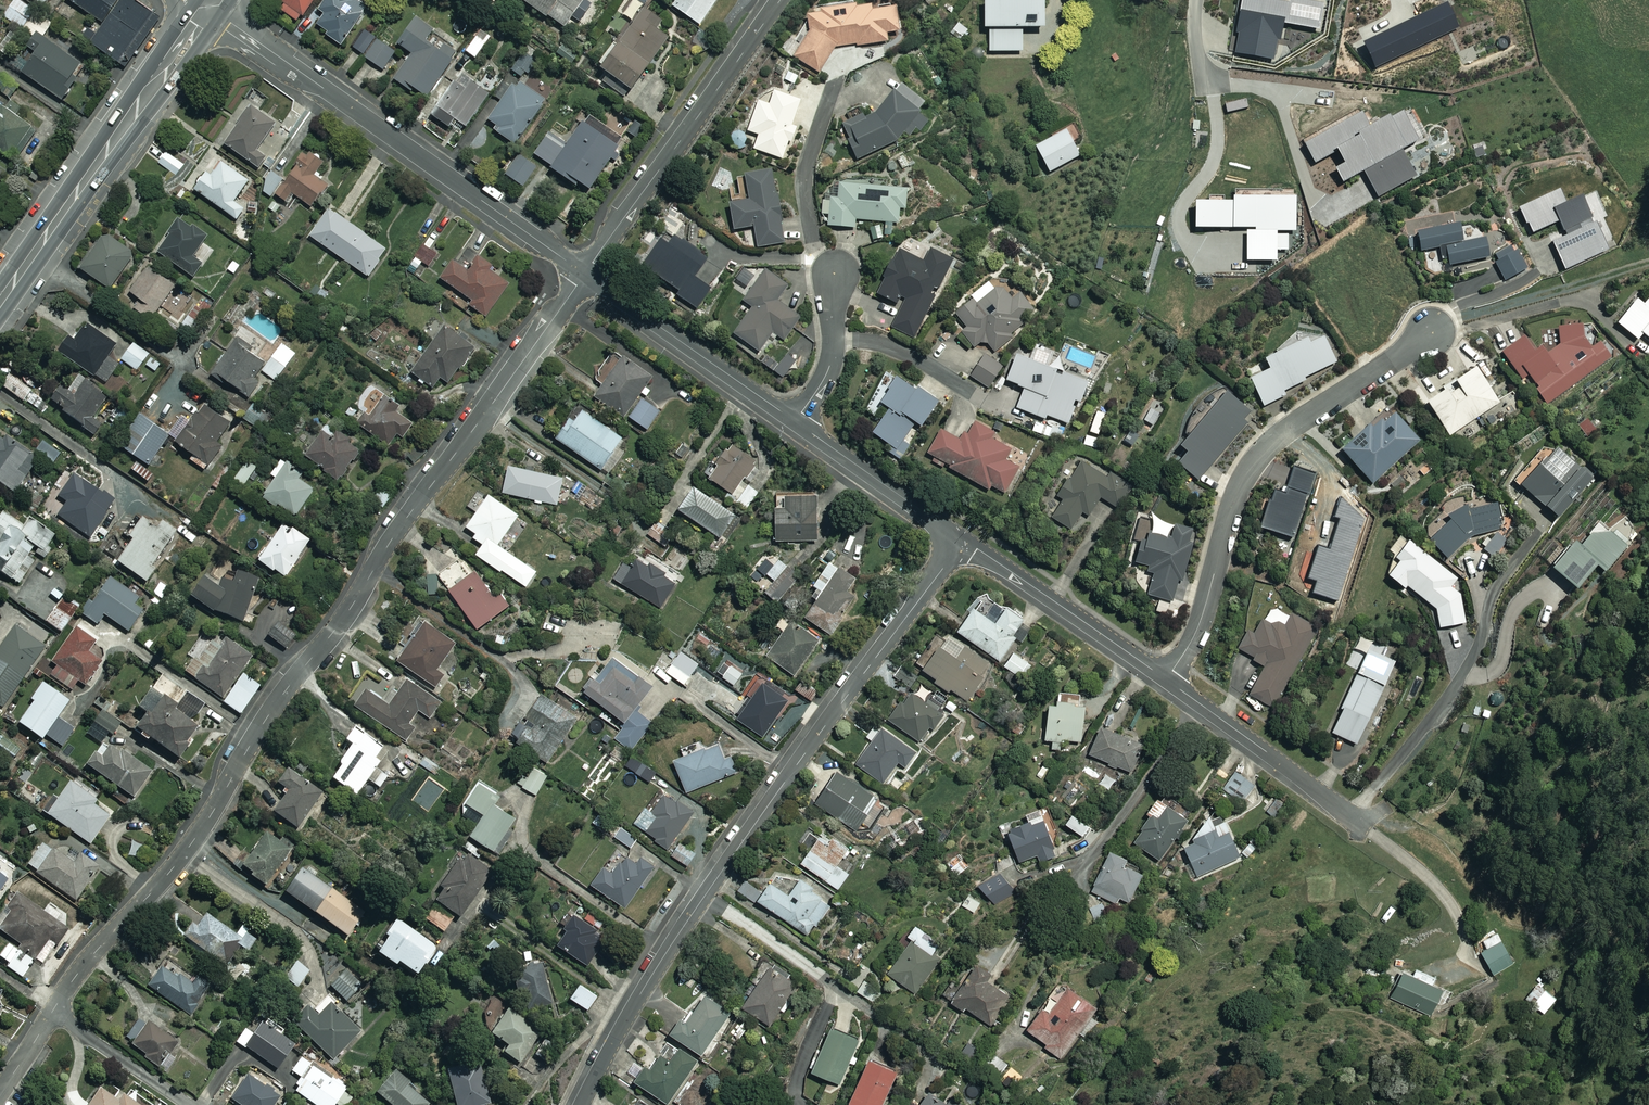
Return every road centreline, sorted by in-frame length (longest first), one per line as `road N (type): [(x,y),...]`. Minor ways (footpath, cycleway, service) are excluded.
road 1 (residential): [(0,1092),(74,979),(180,860),(286,690),(585,274)]
road 2 (residential): [(581,1104),(705,895),(943,568),(947,536)]
road 3 (residential): [(208,8),(585,274)]
road 4 (residential): [(1166,679),(1202,618),(1233,498),(1254,460),(1430,333)]
road 5 (secondary): [(208,8),(0,303)]
road 6 (residential): [(585,274),(778,0)]
road 7 (residential): [(947,536),(977,548),(1166,679)]
road 8 (residential): [(585,274),(795,422)]
road 9 (residential): [(1166,679),(1358,822)]
road 10 (track): [(1648,255),(1512,297),(1457,324)]
road 11 (residential): [(795,422),(947,536)]
road 12 (residential): [(835,267),(833,354),(795,422)]

